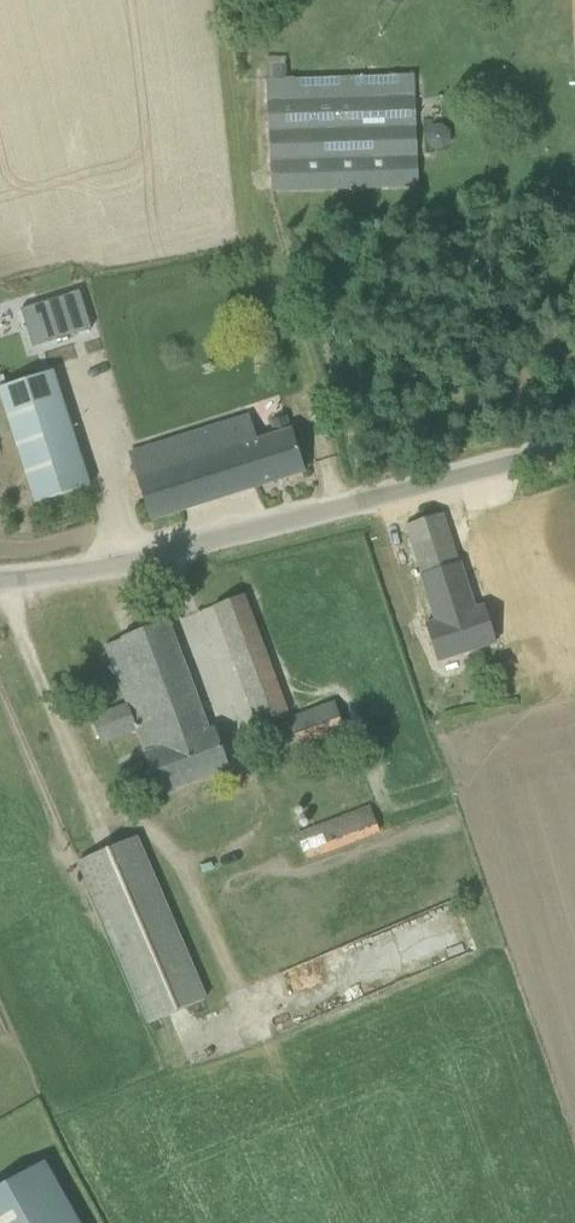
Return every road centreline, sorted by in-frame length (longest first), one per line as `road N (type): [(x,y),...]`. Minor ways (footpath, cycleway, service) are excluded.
road 1 (unclassified): [(0,582),(95,570),(574,448)]

